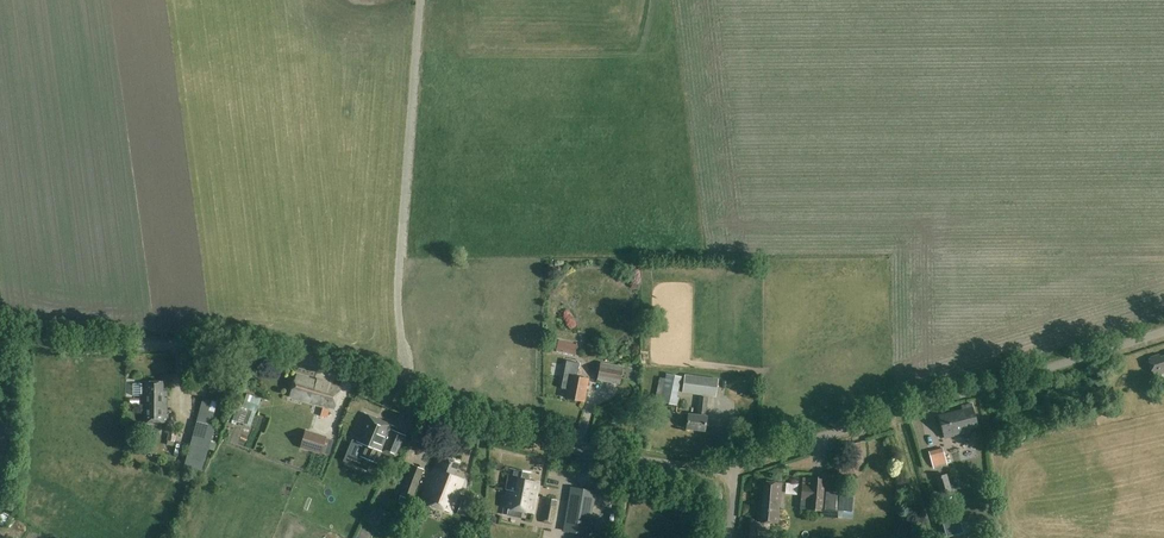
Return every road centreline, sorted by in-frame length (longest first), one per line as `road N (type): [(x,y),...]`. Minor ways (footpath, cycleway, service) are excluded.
road 1 (unclassified): [(730,467),(679,465),(513,434),(286,355),(68,344),(0,329)]
road 2 (unclassified): [(730,467),(1163,330)]

